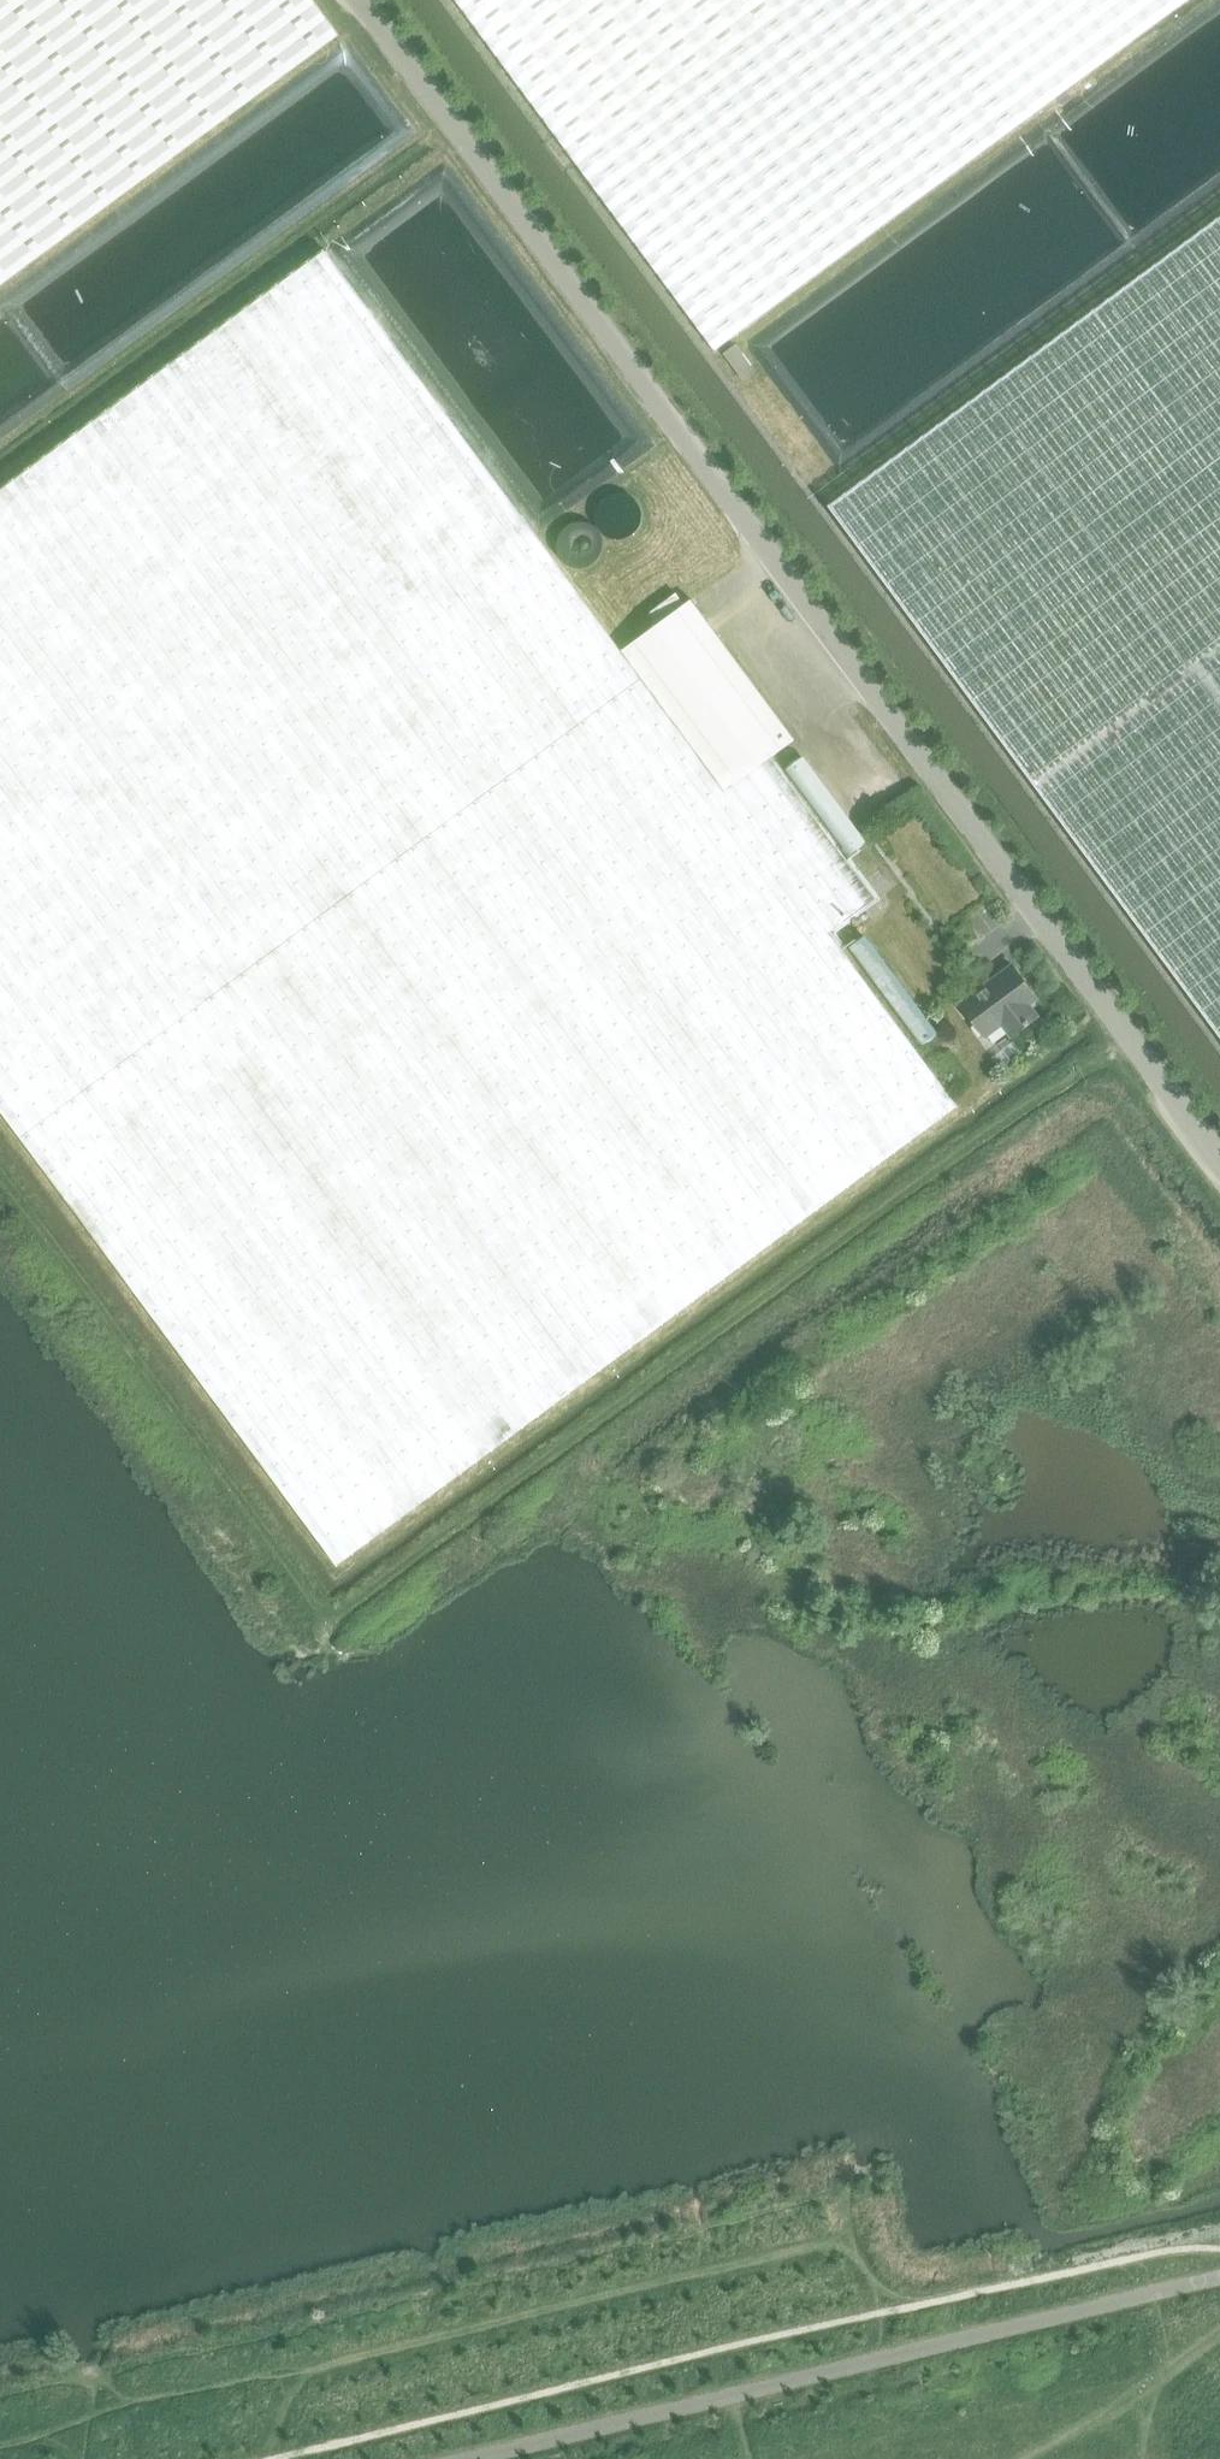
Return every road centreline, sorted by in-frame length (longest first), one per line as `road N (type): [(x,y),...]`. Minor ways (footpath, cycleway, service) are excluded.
road 1 (tertiary): [(358,0),(1219,1157)]

